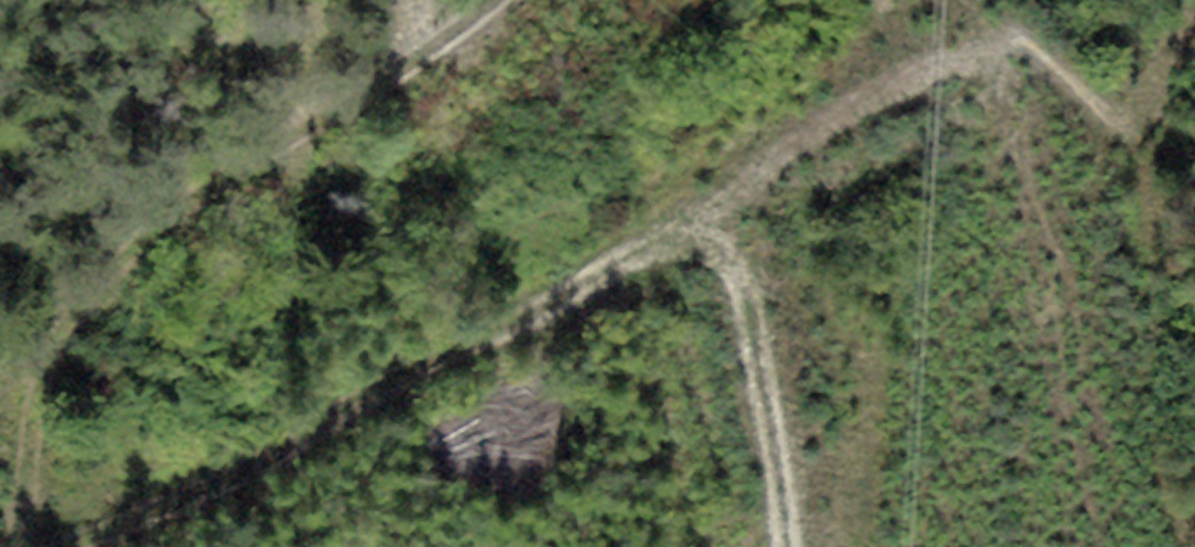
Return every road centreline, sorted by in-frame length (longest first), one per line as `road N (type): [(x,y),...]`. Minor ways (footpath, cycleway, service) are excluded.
road 1 (track): [(138,546),(360,444),(718,194),(875,98),(1019,42)]
road 2 (track): [(25,546),(97,336),(227,197),(510,0)]
road 3 (track): [(649,242),(704,246),(730,267),(755,332),(786,546)]

